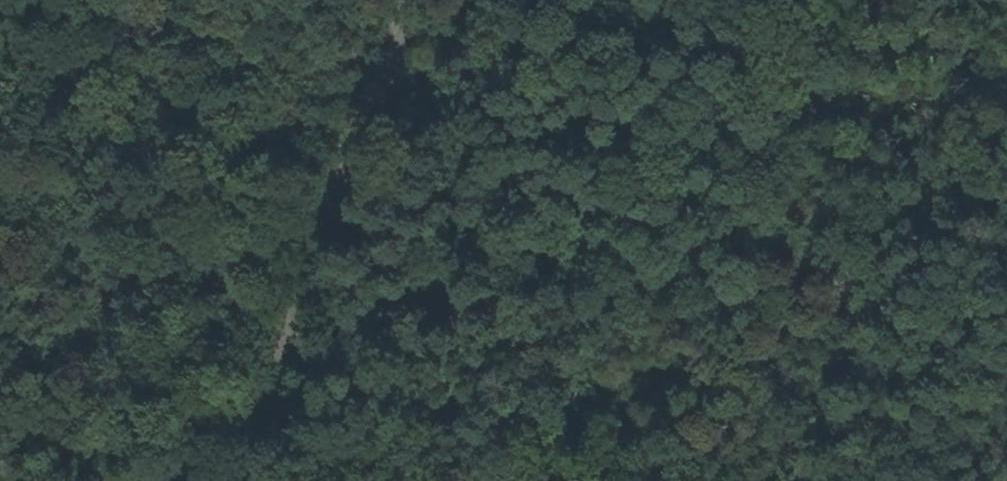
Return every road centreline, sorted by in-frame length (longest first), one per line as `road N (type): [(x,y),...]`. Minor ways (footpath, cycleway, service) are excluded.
road 1 (unclassified): [(404,0),(229,480)]

